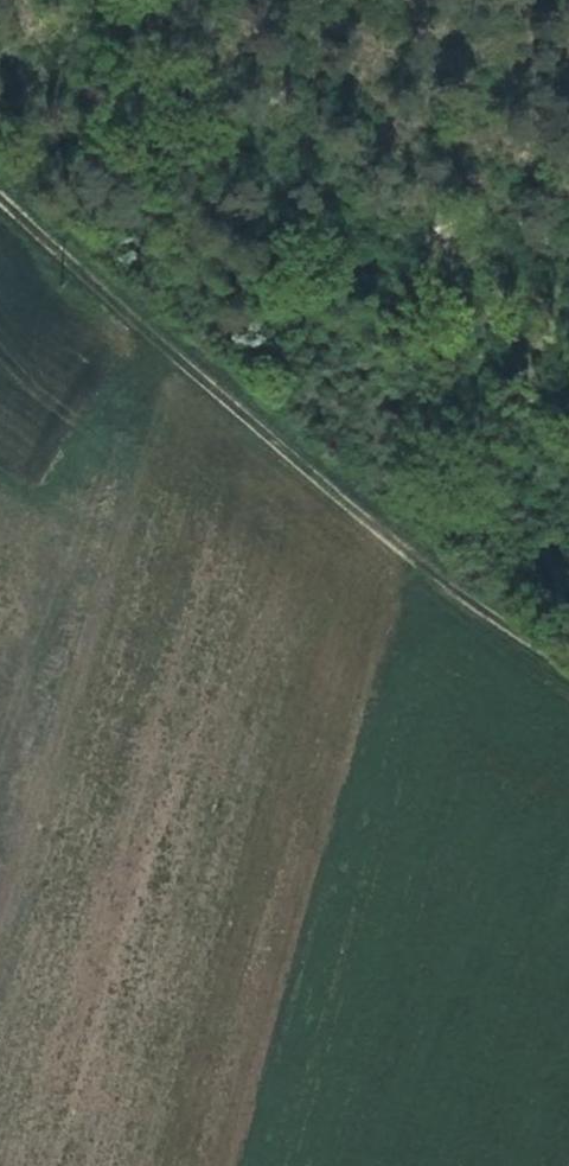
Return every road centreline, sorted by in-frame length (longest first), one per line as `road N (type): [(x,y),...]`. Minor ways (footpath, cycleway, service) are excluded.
road 1 (track): [(0,197),(392,543),(568,667)]

